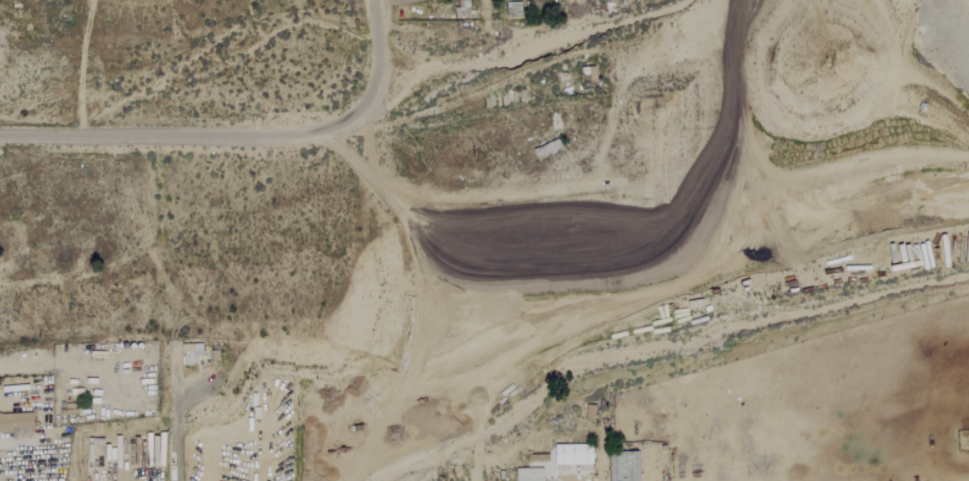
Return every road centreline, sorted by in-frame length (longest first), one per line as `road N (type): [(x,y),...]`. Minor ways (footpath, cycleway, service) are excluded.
road 1 (residential): [(0,132),(305,135),(356,116),(376,75),(374,0)]

